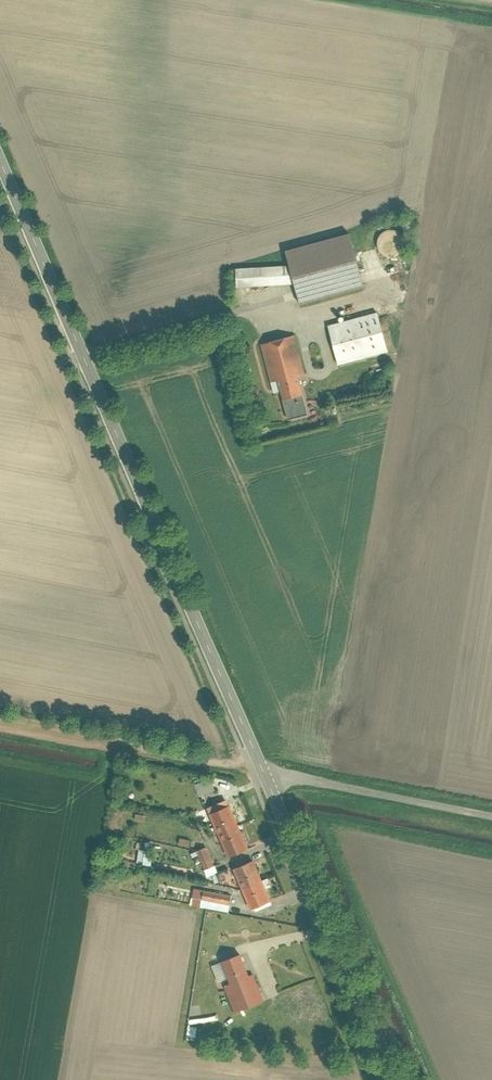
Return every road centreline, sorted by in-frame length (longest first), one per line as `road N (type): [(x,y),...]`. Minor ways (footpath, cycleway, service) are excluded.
road 1 (tertiary): [(0,161),(260,762)]
road 2 (tertiary): [(266,776),(394,1079)]
road 3 (unclassified): [(0,716),(260,762)]
road 4 (unclassified): [(266,776),(315,777),(491,812)]

